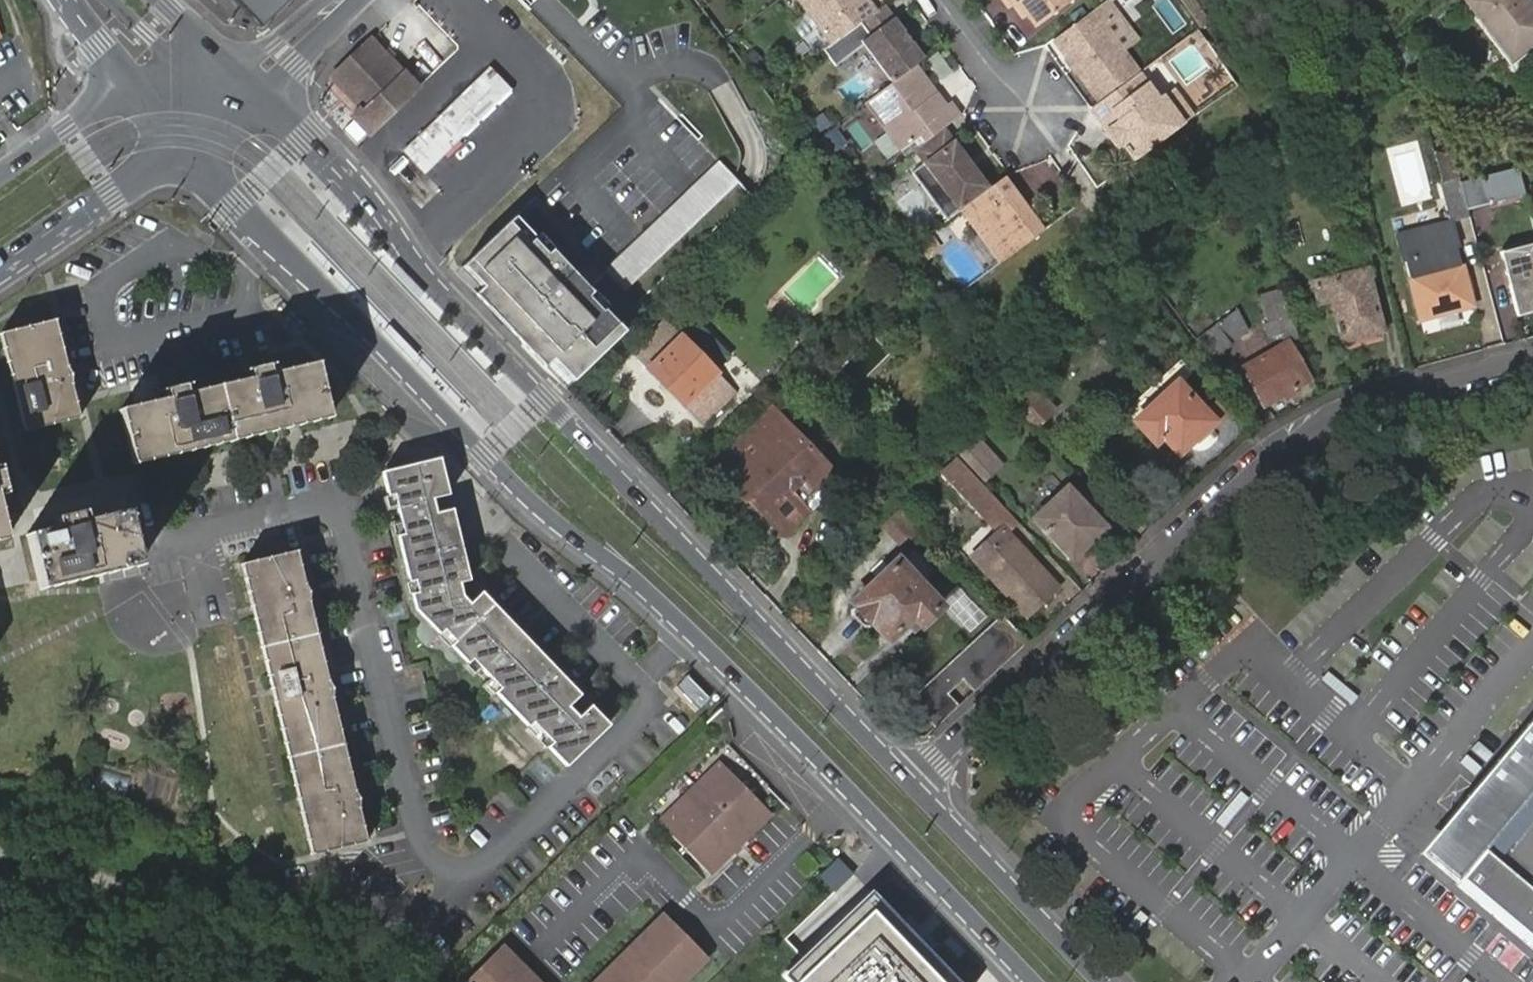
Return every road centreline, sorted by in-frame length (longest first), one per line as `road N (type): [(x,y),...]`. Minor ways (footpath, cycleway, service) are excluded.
road 1 (secondary): [(178,143),(541,513),(687,628),(1032,981)]
road 2 (secondary): [(911,785),(252,79)]
road 3 (residential): [(1532,364),(1324,420),(911,785)]
road 4 (secondary): [(1101,981),(911,785)]
road 5 (tertiary): [(0,268),(178,143)]
road 6 (unclassified): [(109,0),(160,47),(252,79)]
road 7 (tertiary): [(129,83),(0,174)]
road 8 (residential): [(941,0),(1027,109)]
road 9 (primary): [(252,79),(156,0)]
road 10 (tertiary): [(252,79),(129,83)]

